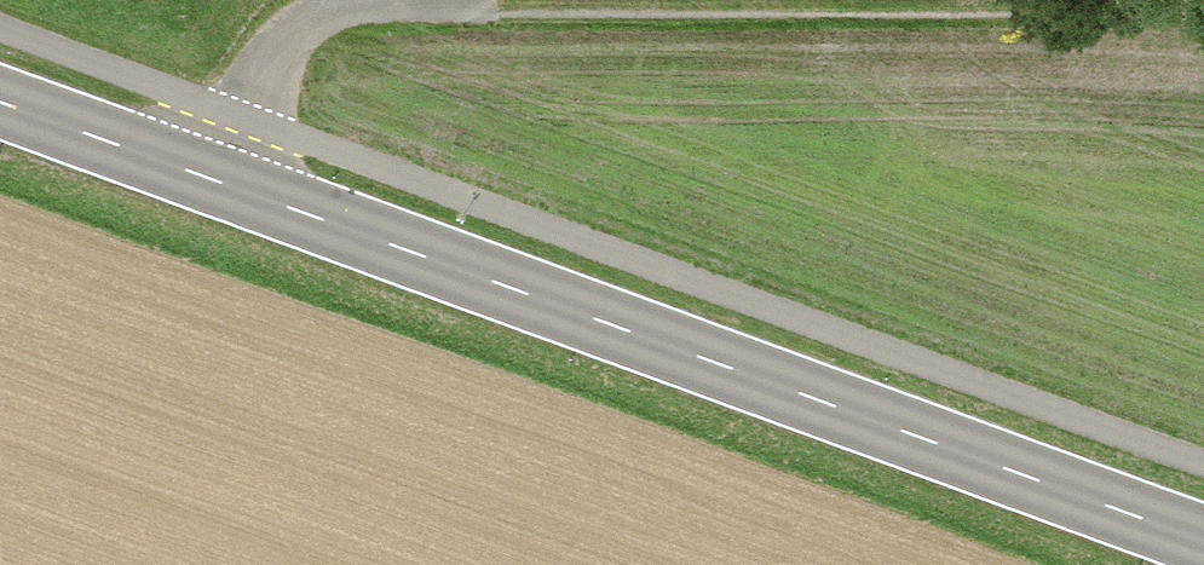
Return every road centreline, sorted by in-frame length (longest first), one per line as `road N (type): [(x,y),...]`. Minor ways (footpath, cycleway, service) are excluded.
road 1 (tertiary): [(1203,541),(0,100)]
road 2 (track): [(222,182),(270,58),(306,18),(361,5),(1142,0)]

